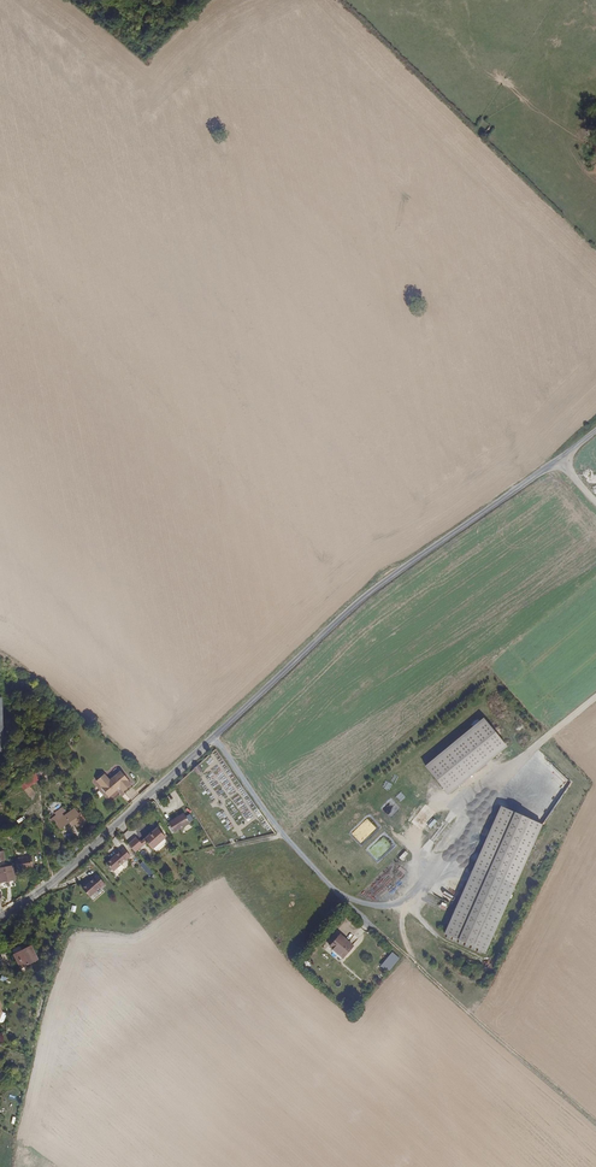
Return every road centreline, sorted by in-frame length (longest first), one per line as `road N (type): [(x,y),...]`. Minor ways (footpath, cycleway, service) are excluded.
road 1 (unclassified): [(213,738),(386,580),(595,430)]
road 2 (track): [(595,1125),(369,922)]
road 3 (residential): [(0,917),(66,871),(213,738)]
road 4 (unclassified): [(369,922),(281,830),(213,738)]
road 5 (track): [(413,961),(401,924),(406,899),(439,939),(483,960)]

